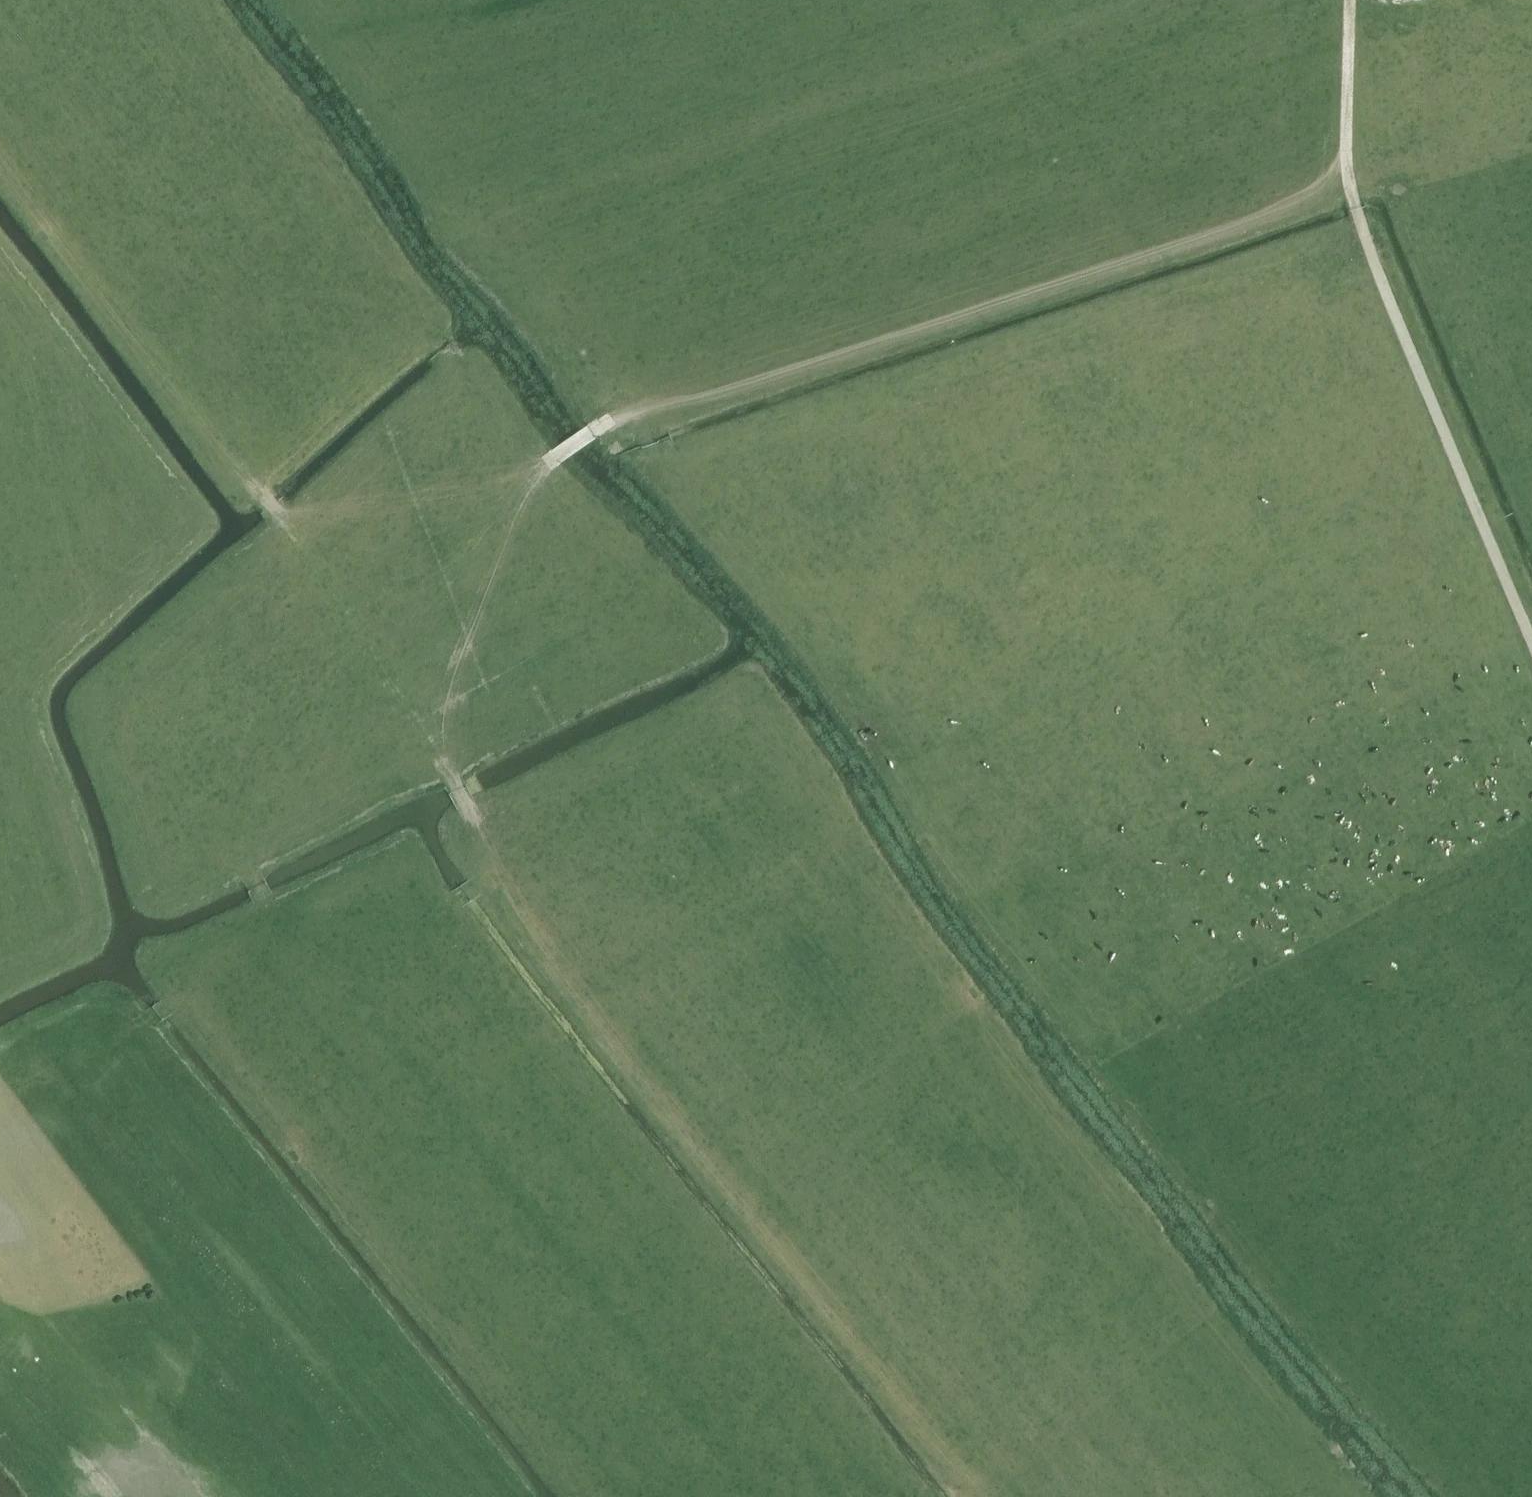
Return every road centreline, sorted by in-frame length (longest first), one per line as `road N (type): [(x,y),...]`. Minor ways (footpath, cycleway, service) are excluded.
road 1 (track): [(285,522),(297,529),(345,525),(517,480),(617,413),(1350,179)]
road 2 (track): [(0,154),(285,522),(474,816)]
road 3 (track): [(1350,0),(1347,165),(1355,204),(1531,641)]

